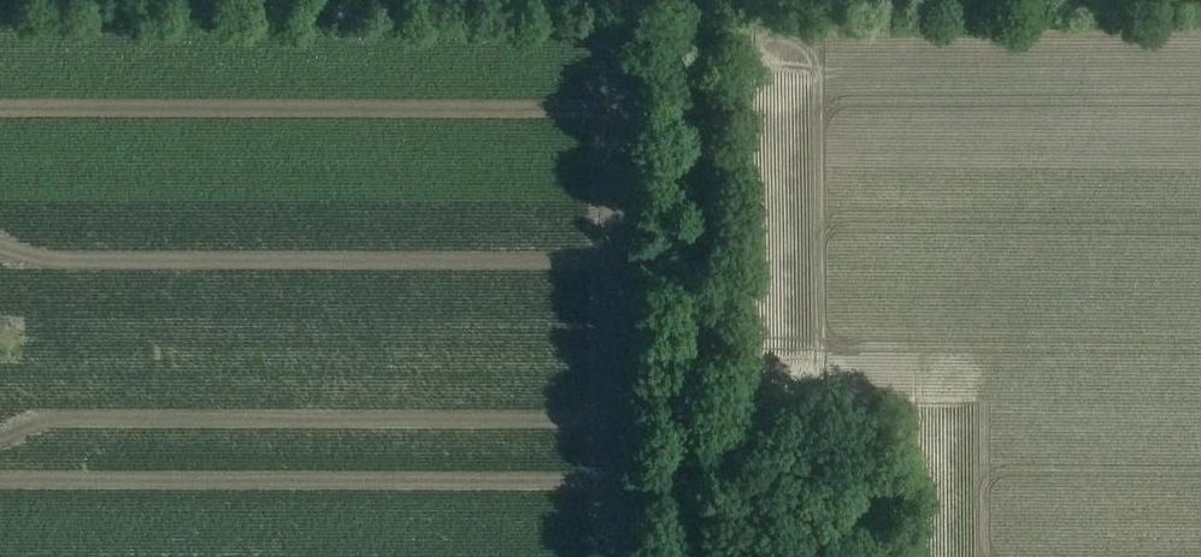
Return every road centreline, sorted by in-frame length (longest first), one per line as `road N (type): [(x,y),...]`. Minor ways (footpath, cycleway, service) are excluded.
road 1 (track): [(692,556),(694,0)]

